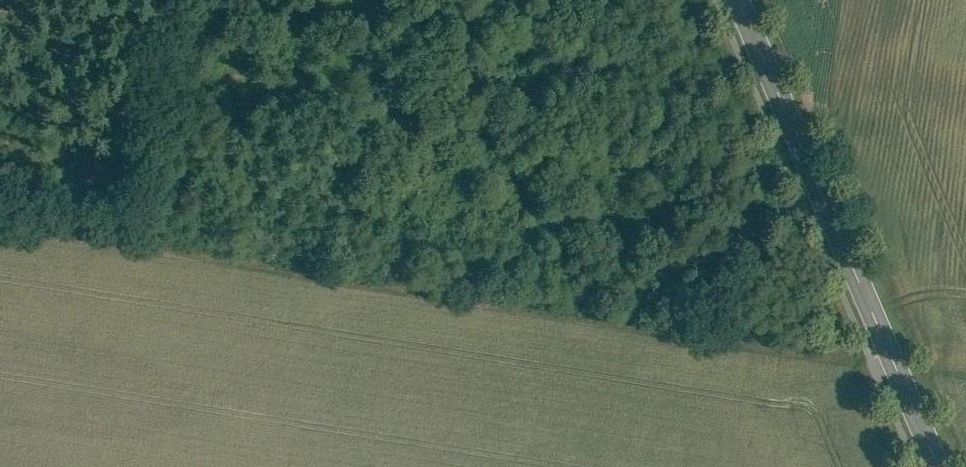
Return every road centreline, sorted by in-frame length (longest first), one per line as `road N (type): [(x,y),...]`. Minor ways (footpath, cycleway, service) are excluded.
road 1 (tertiary): [(739,0),(939,466)]

